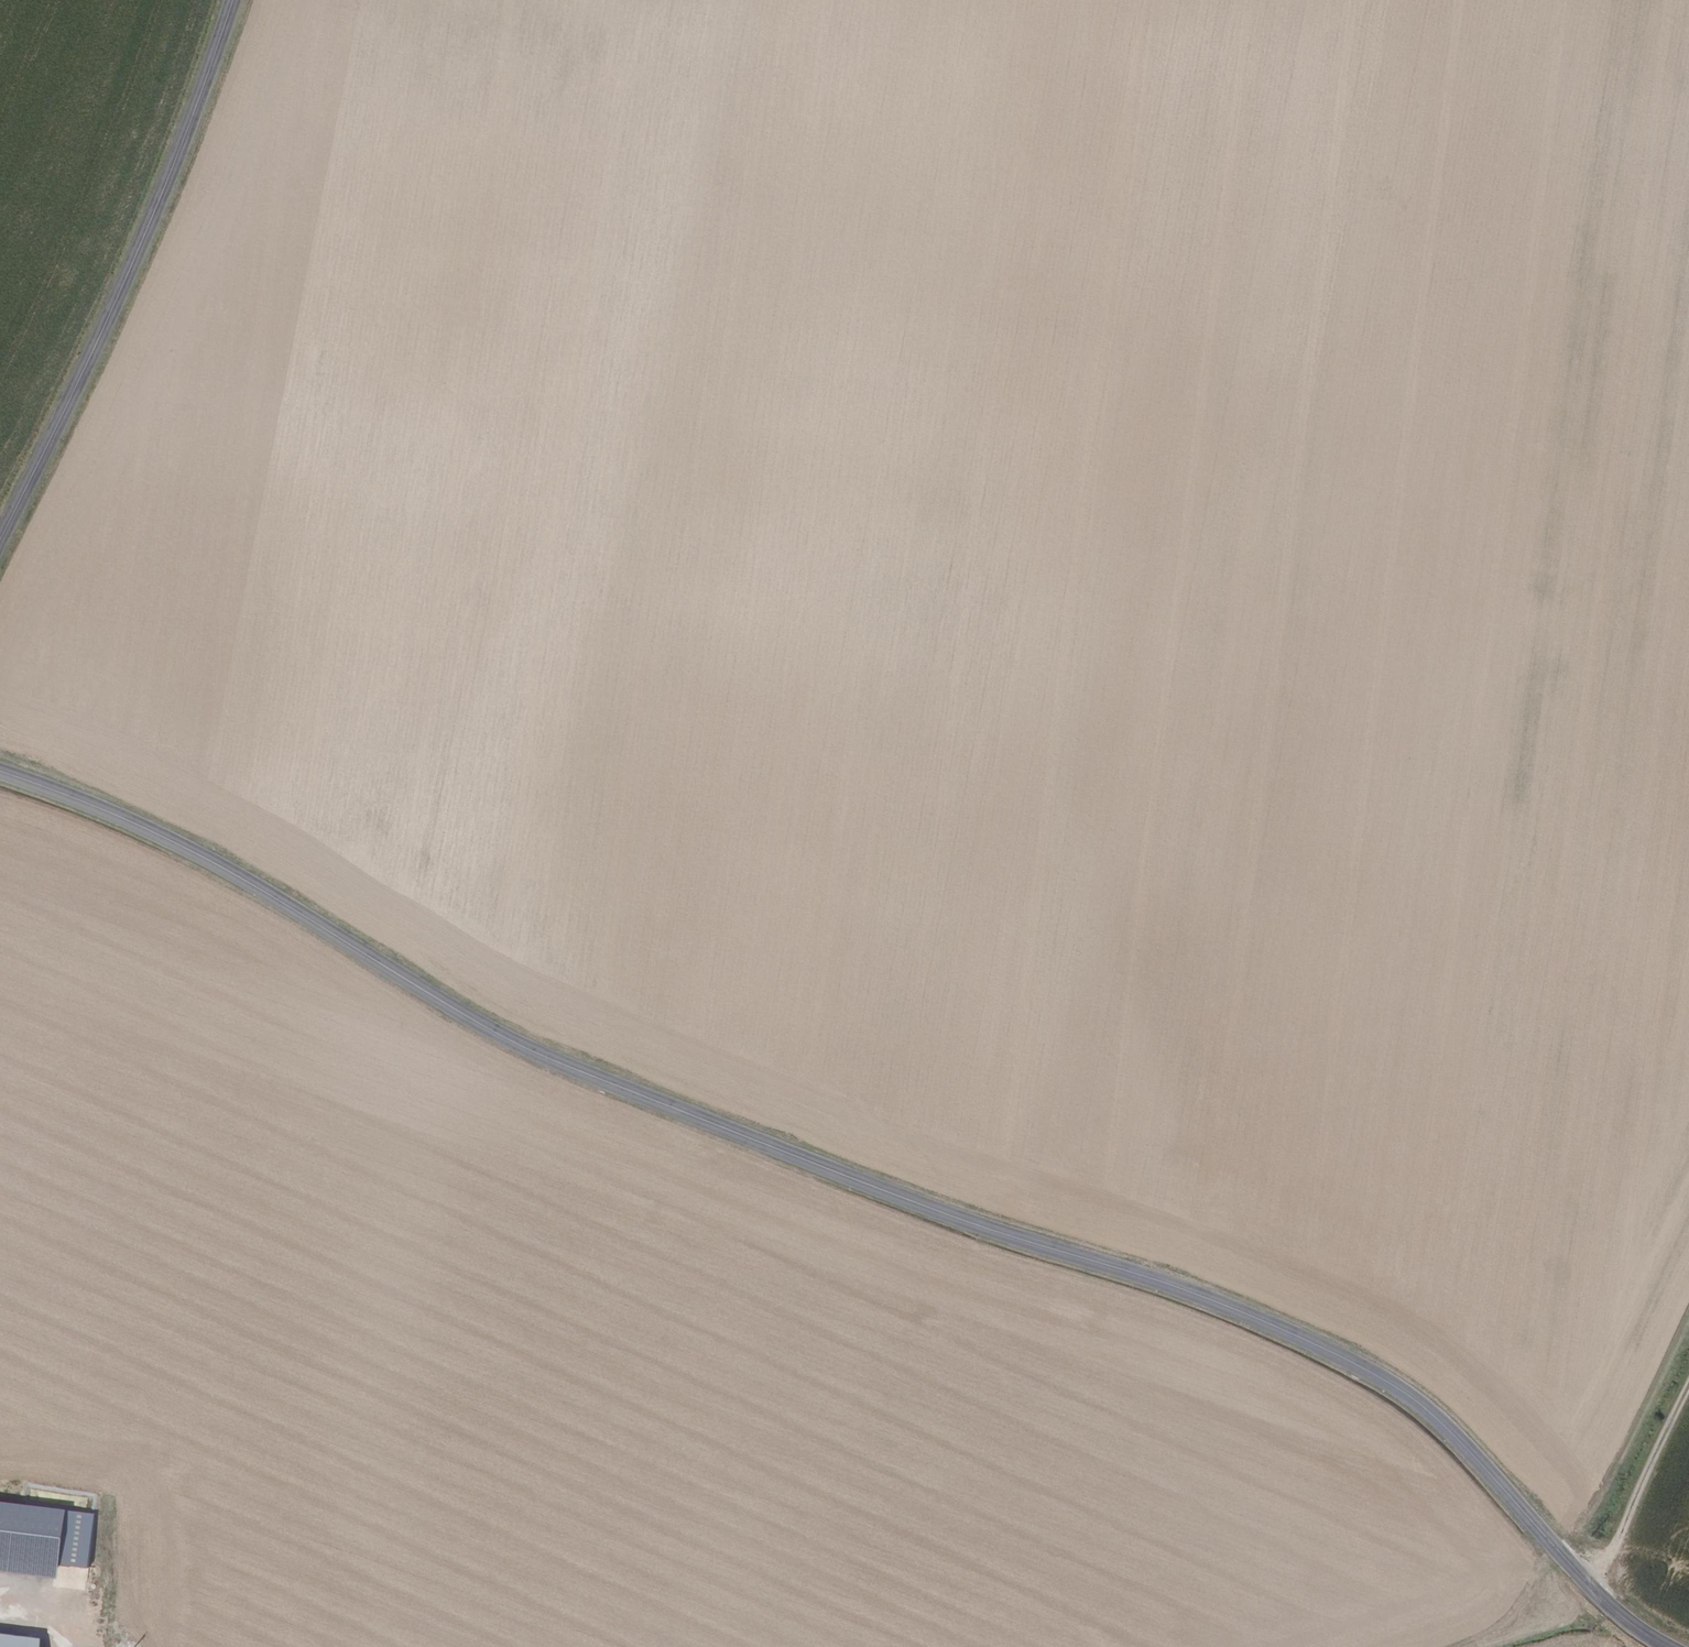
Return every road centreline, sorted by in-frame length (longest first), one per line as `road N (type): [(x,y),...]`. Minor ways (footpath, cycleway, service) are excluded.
road 1 (secondary): [(1669,1646),(1611,1605),(1412,1397),(1327,1348),(1198,1293),(774,1149),(508,1039),(291,905),(136,823),(0,770)]
road 2 (tertiary): [(236,0),(107,331),(0,548)]
road 3 (track): [(1688,1384),(1592,1584)]
road 4 (track): [(1545,1532),(1502,1628),(1458,1646)]

